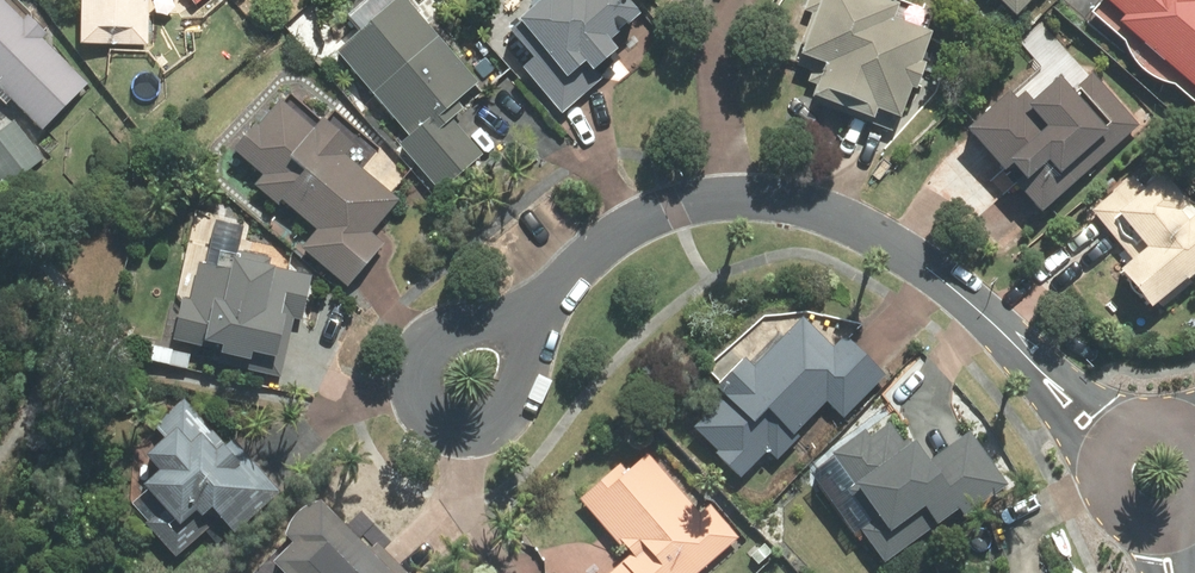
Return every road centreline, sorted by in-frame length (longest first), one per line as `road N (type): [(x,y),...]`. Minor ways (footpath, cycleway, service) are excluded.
road 1 (residential): [(536,314),(644,222),(701,203),(753,201),(810,211),(873,236),(931,272),(1031,364)]
road 2 (residential): [(536,314),(515,396),(492,426),(445,426),(423,398)]
road 3 (residential): [(423,398),(425,359),(435,345),(536,314)]
road 4 (residential): [(1109,479),(1060,425),(1031,364)]
road 5 (residential): [(1031,364),(1136,432)]

